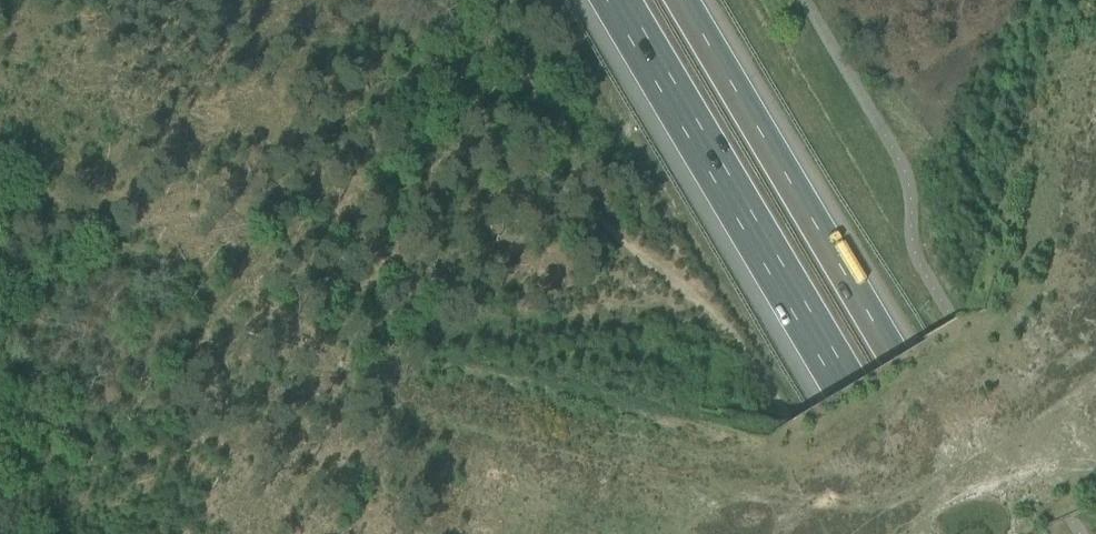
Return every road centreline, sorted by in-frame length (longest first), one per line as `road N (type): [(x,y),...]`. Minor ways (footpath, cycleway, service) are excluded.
road 1 (track): [(855,533),(724,325),(618,236),(562,158),(523,77),(508,0)]
road 2 (motorway): [(618,0),(935,533)]
road 3 (motorway): [(999,533),(683,0)]

